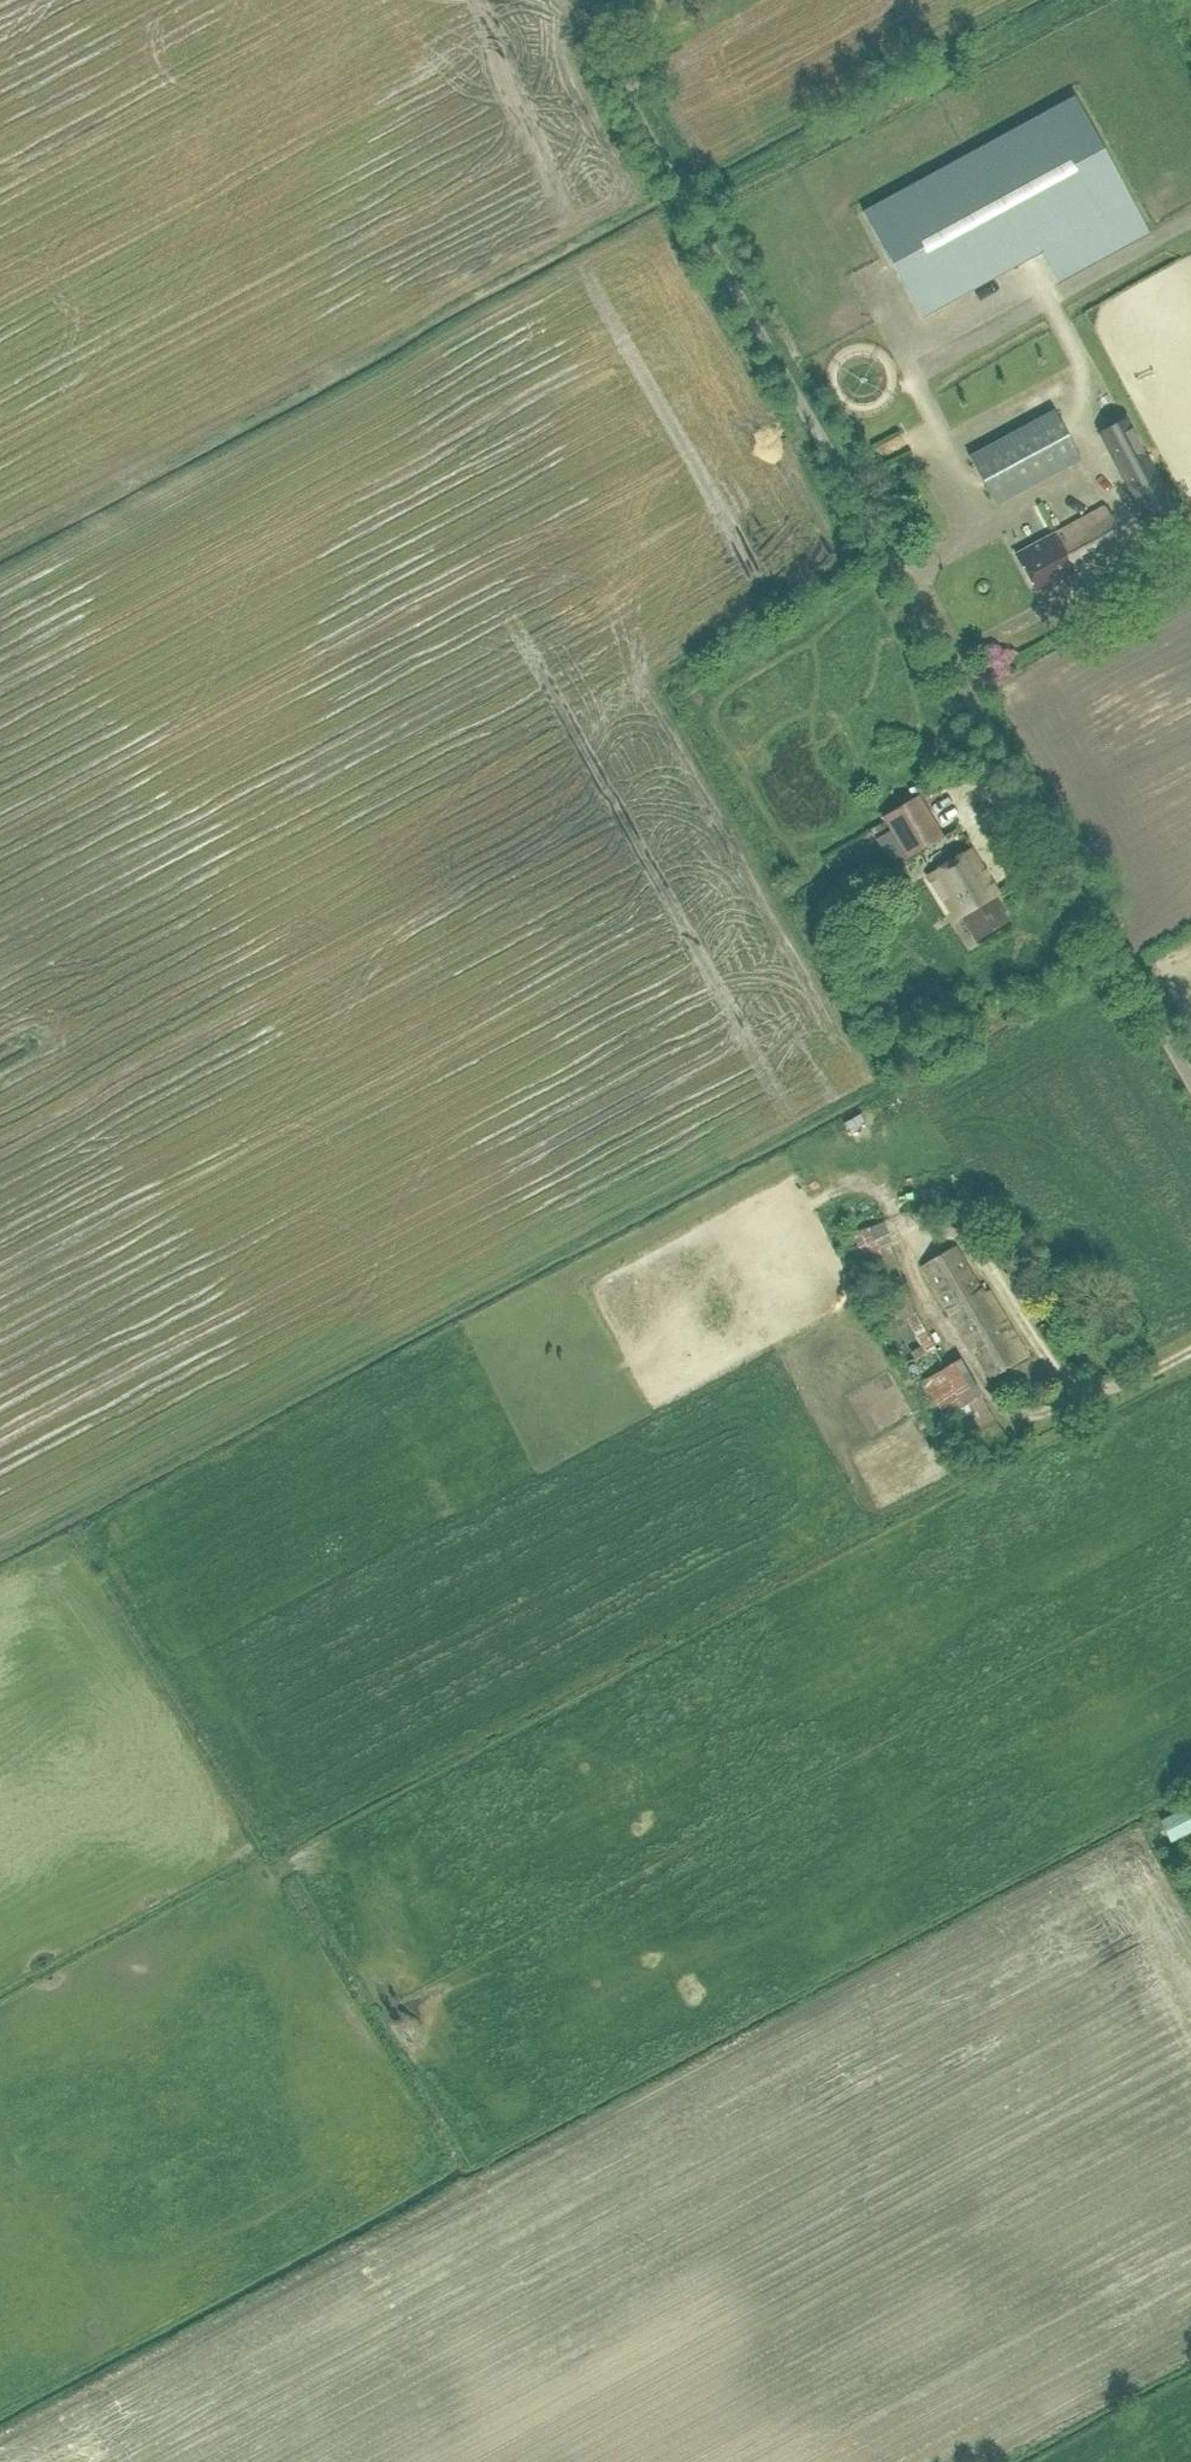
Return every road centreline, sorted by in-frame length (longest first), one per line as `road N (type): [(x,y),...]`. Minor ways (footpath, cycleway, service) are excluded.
road 1 (unclassified): [(1190,1080),(625,100),(650,20)]

